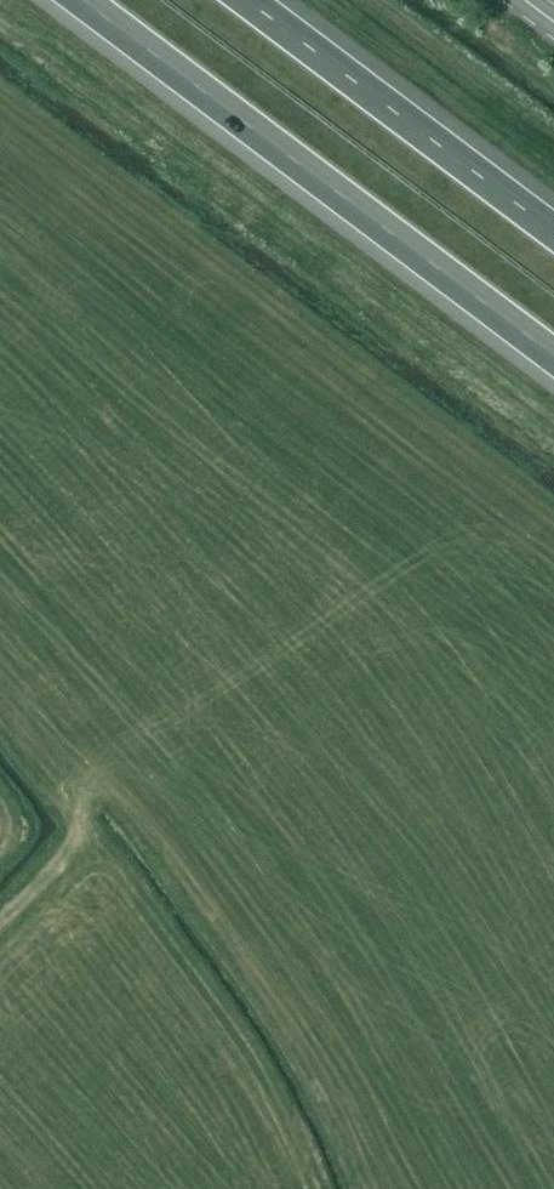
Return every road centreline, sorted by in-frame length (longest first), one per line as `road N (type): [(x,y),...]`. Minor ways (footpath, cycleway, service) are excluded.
road 1 (motorway): [(71,0),(553,363)]
road 2 (motorway): [(553,241),(235,0)]

